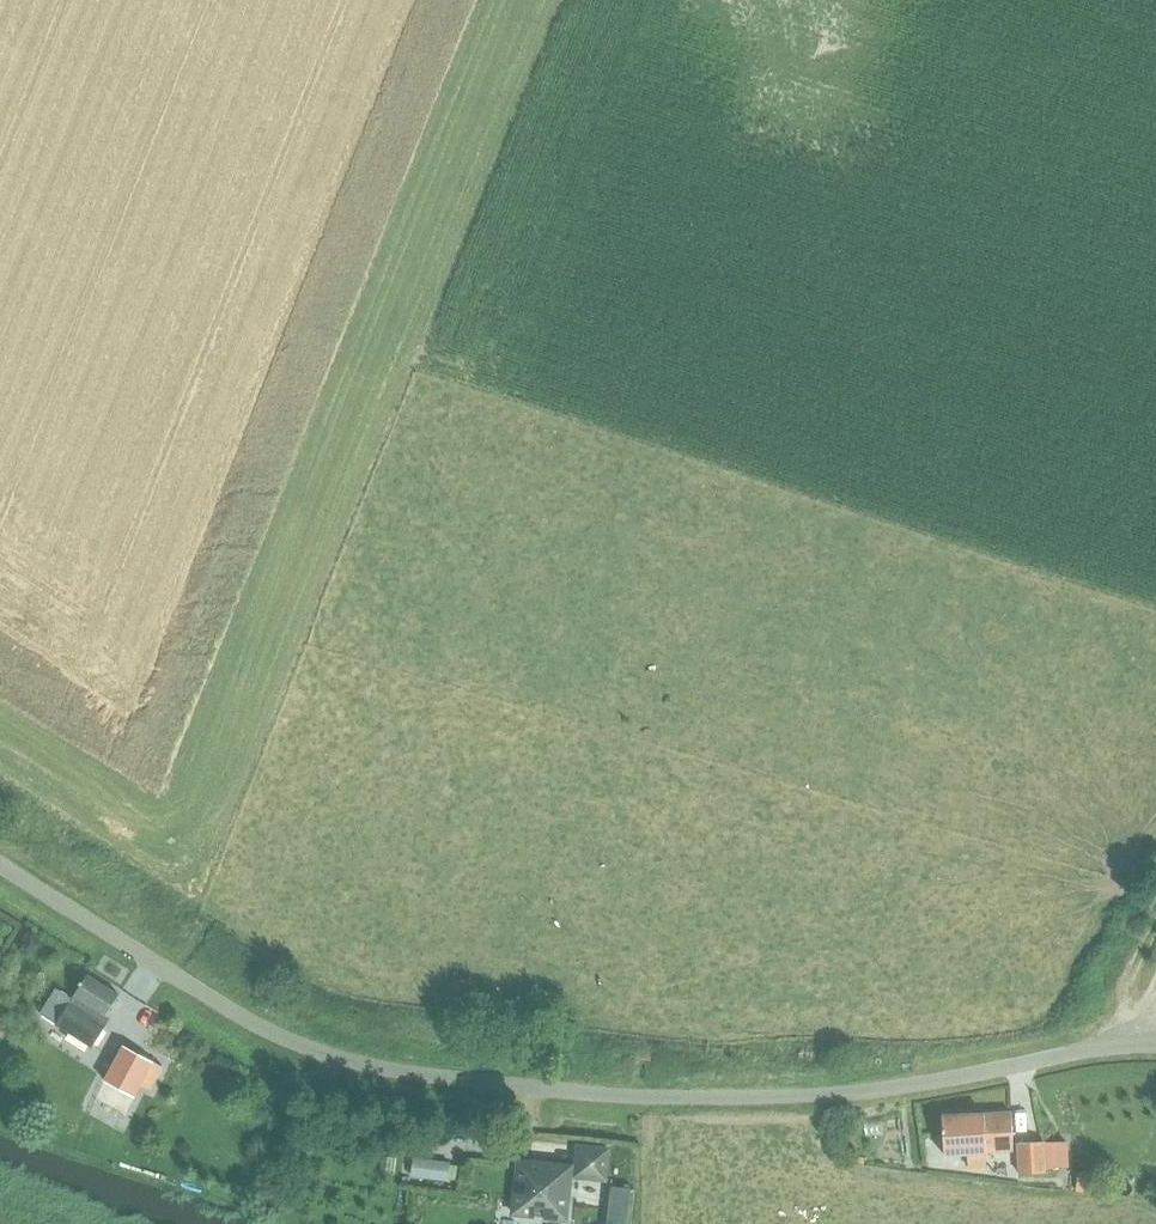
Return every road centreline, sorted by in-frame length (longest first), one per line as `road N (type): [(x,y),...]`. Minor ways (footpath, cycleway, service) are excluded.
road 1 (unclassified): [(1155,1040),(804,1099),(664,1104),(449,1083),(333,1058),(233,1017),(0,872)]
road 2 (track): [(1077,1049),(1155,916)]

